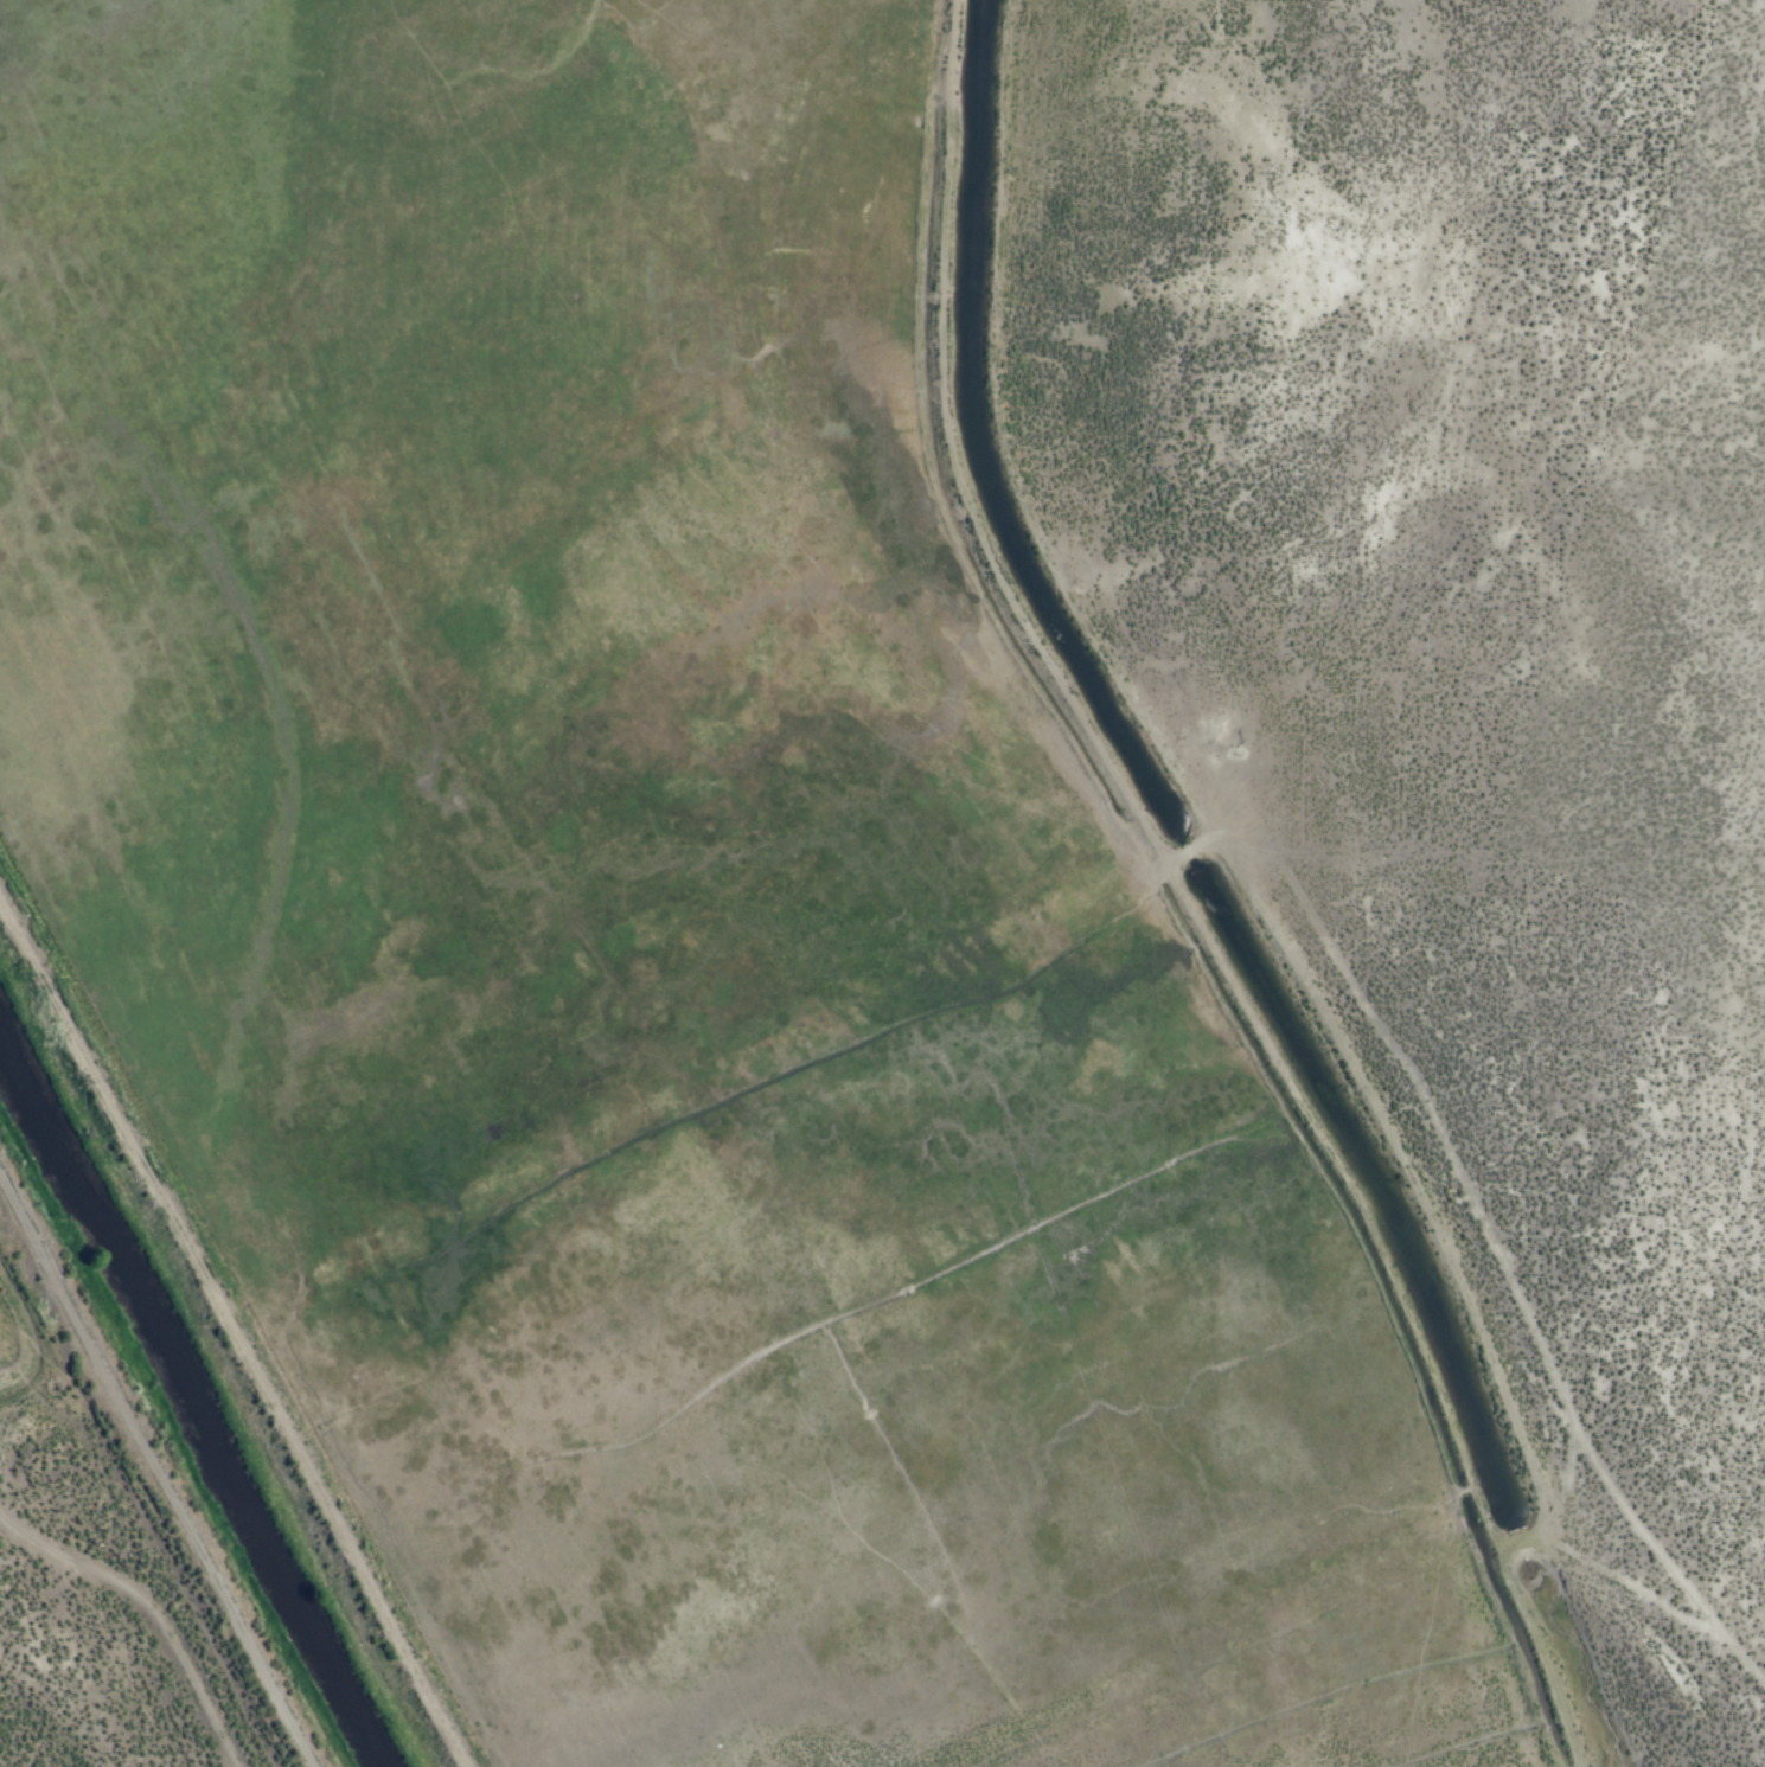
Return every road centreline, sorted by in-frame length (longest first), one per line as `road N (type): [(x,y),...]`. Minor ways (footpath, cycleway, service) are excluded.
road 1 (track): [(0,1258),(273,1766)]

